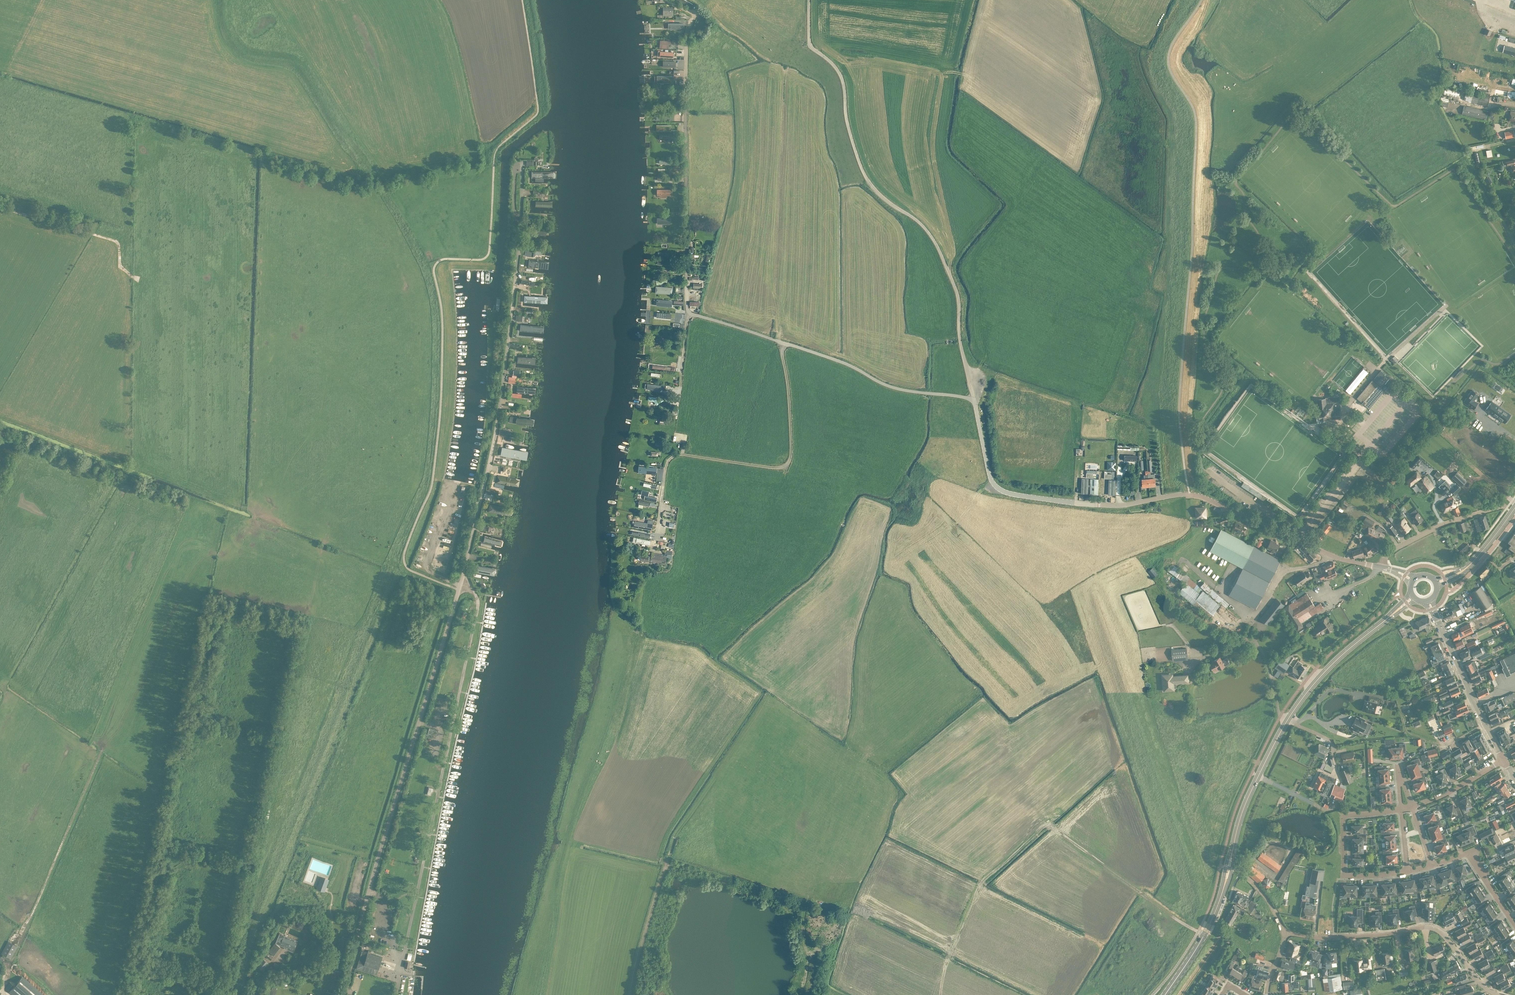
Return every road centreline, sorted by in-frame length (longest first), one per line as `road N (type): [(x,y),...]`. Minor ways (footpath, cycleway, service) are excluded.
road 1 (unclassified): [(344,994),(491,454),(521,218)]
road 2 (track): [(693,17),(687,311),(896,389),(974,399)]
road 3 (track): [(974,399),(956,289),(928,233),(867,180),(842,78),(809,43),(809,0)]
road 4 (track): [(783,343),(788,464),(672,456),(654,548)]
road 5 (unclassified): [(1382,566),(1326,552),(1197,495),(1073,503)]
road 6 (residential): [(1502,994),(1479,981),(1433,926),(1333,936),(1284,931)]
road 7 (residential): [(1401,809),(1343,814),(1343,874),(1406,870)]
road 8 (tertiary): [(1504,758),(1429,599)]
road 9 (track): [(1073,503),(995,486),(974,399)]
road 10 (unclassified): [(1382,566),(1391,549),(1443,523),(1503,504),(1512,510)]
road 11 (secondary): [(1233,847),(1288,718)]
road 12 (secondary): [(1288,718),(1327,668),(1385,618)]
road 13 (track): [(665,861),(630,994)]
road 14 (secondary): [(1164,994),(1207,929),(1224,885)]
road 15 (residential): [(1432,864),(1469,852),(1514,924)]

